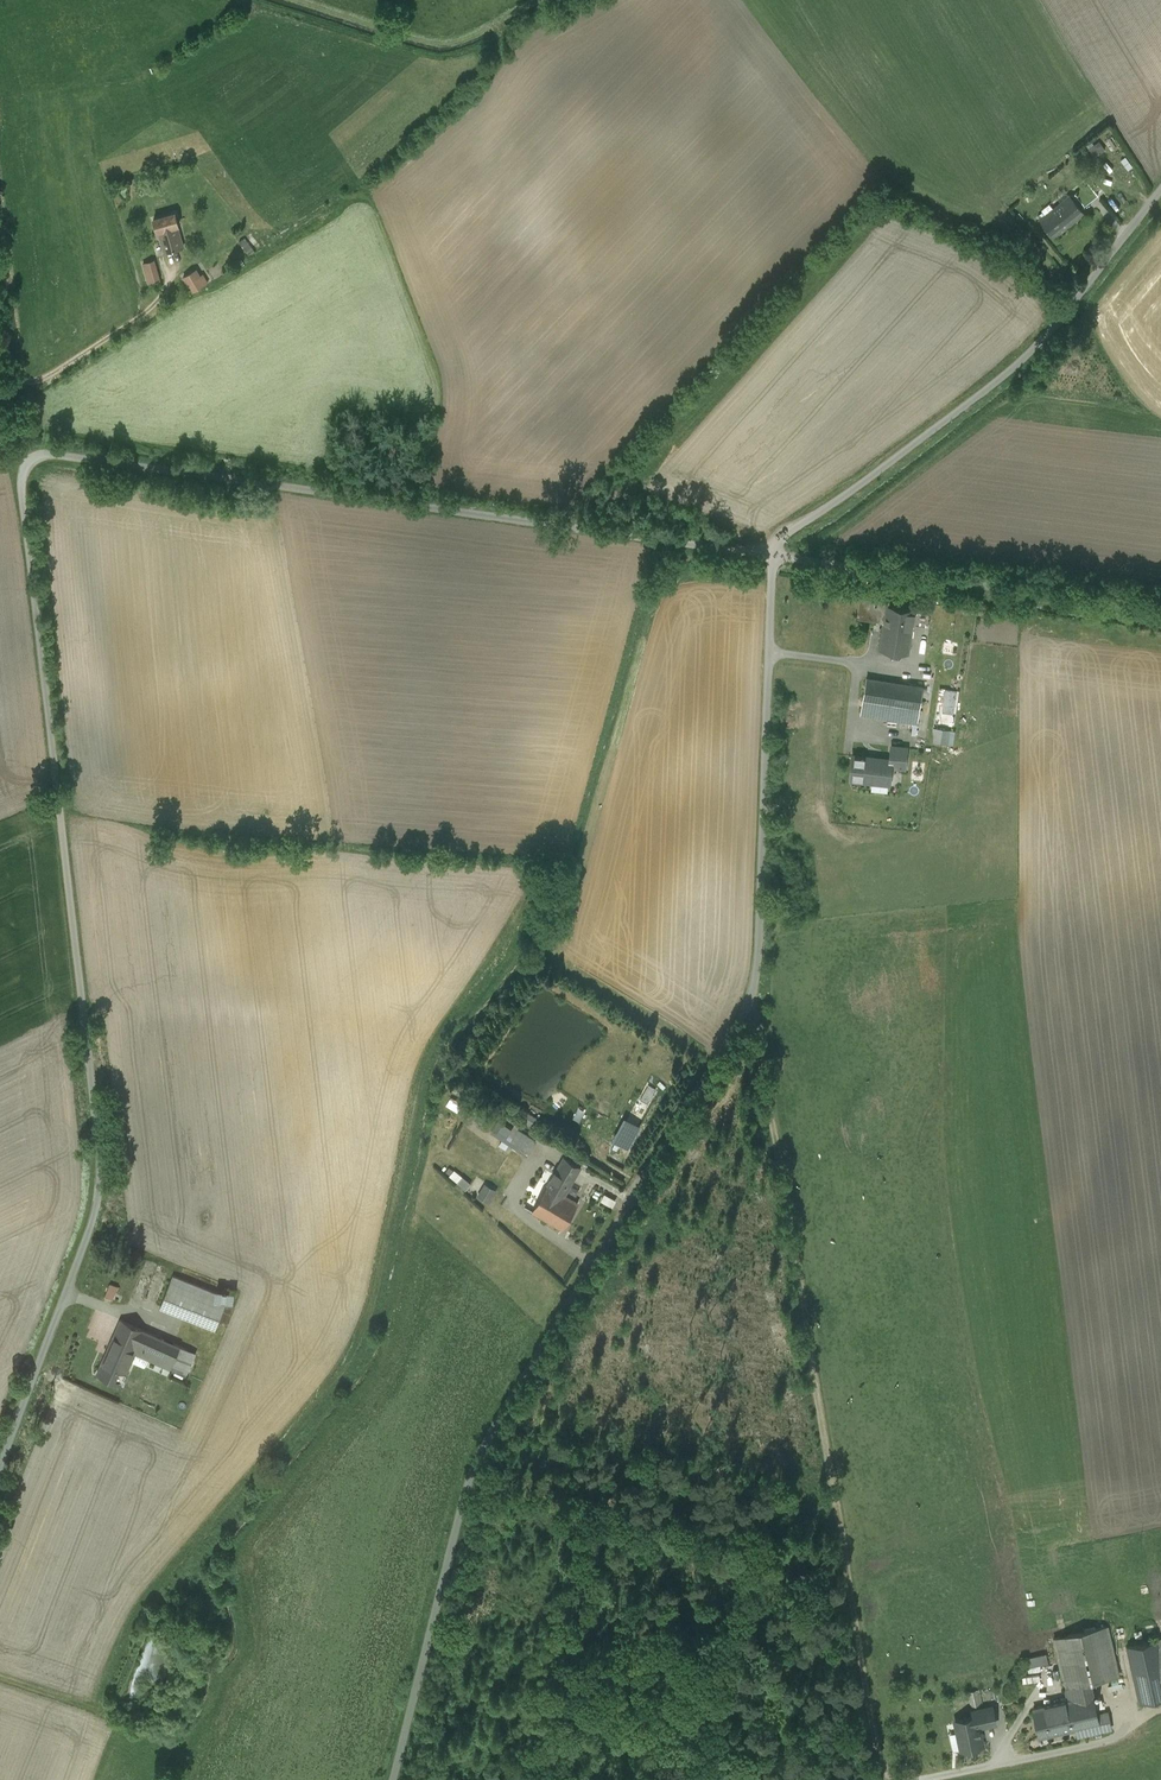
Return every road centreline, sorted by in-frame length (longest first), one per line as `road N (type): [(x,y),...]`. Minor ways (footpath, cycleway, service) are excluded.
road 1 (unclassified): [(774,556),(48,454),(25,463),(20,479),(100,1172),(94,1218),(0,1460)]
road 2 (unclassified): [(392,1779),(475,1455),(750,1001),(774,556)]
road 3 (track): [(884,1779),(750,1001)]
road 4 (unclassified): [(774,556),(783,537),(1017,366),(1160,190)]
road 5 (unclassified): [(1160,610),(774,556)]
road 6 (track): [(15,380),(50,375),(162,299)]

